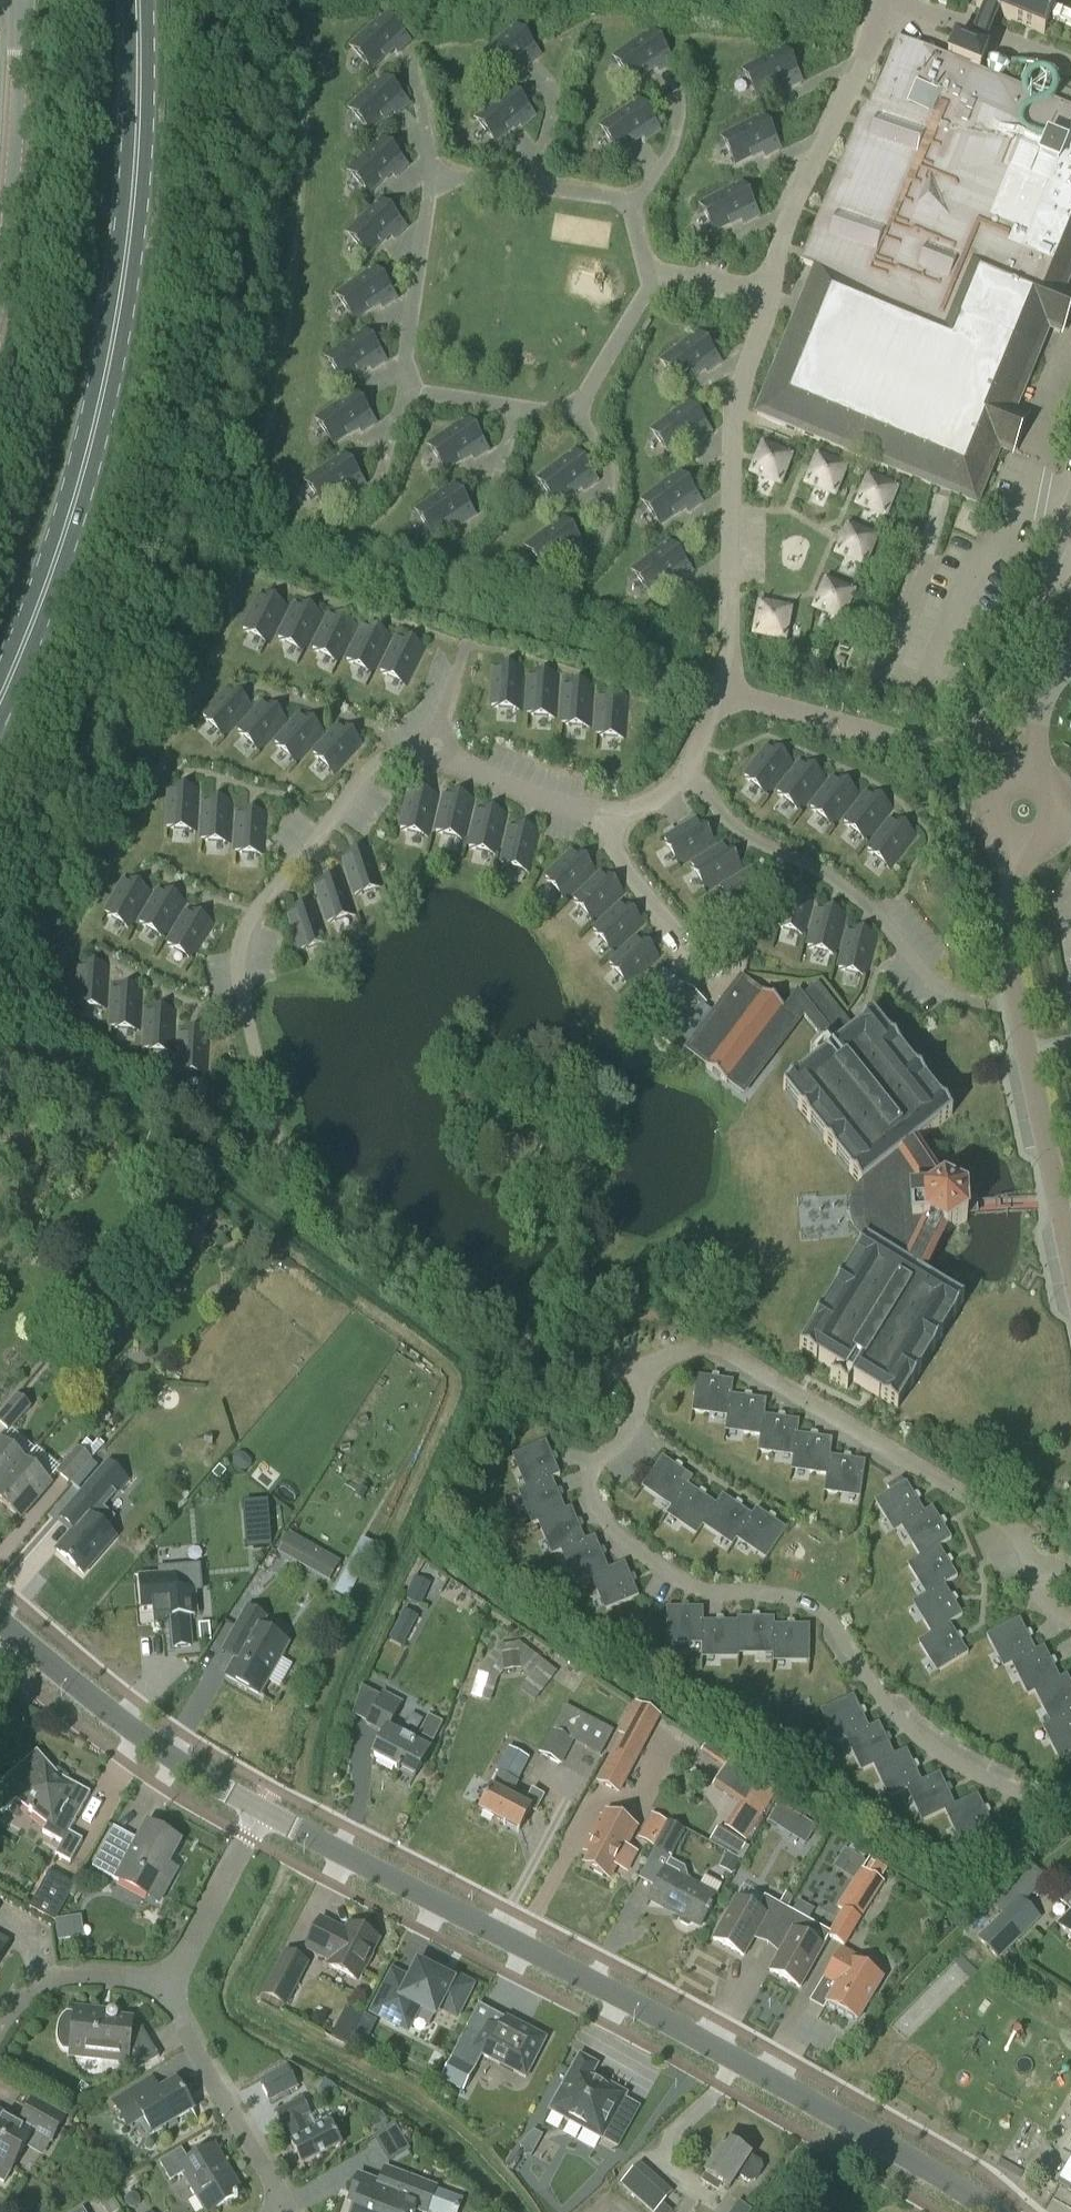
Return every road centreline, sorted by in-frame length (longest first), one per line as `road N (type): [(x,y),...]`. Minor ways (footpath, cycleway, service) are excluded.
road 1 (tertiary): [(996,2211),(733,2057),(262,1811)]
road 2 (primary): [(0,702),(62,546),(106,389),(130,240),(138,0)]
road 3 (residential): [(1070,1255),(1006,955),(1015,858)]
road 4 (tertiary): [(262,1811),(134,1737),(0,1622)]
road 5 (tertiary): [(0,288),(13,194),(16,0)]
road 6 (residential): [(165,1994),(272,2183)]
road 7 (residential): [(165,1994),(262,1811)]
road 8 (residential): [(0,2025),(18,1993),(53,1971),(112,1969),(165,1994)]
road 9 (residential): [(992,779),(1031,768),(1053,779),(1066,799),(1068,822),(1054,846),(1015,858)]

